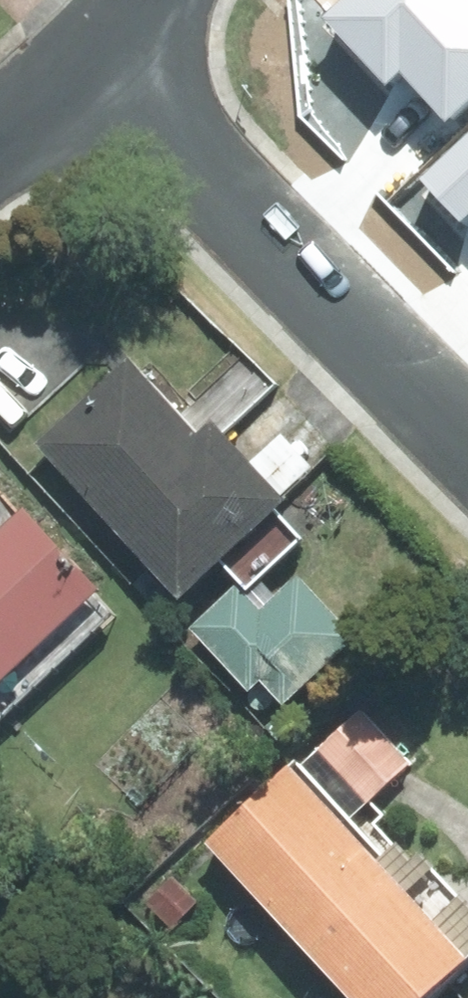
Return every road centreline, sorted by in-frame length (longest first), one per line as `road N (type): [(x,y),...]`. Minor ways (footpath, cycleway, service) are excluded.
road 1 (residential): [(467,442),(98,60)]
road 2 (residential): [(0,146),(98,60)]

